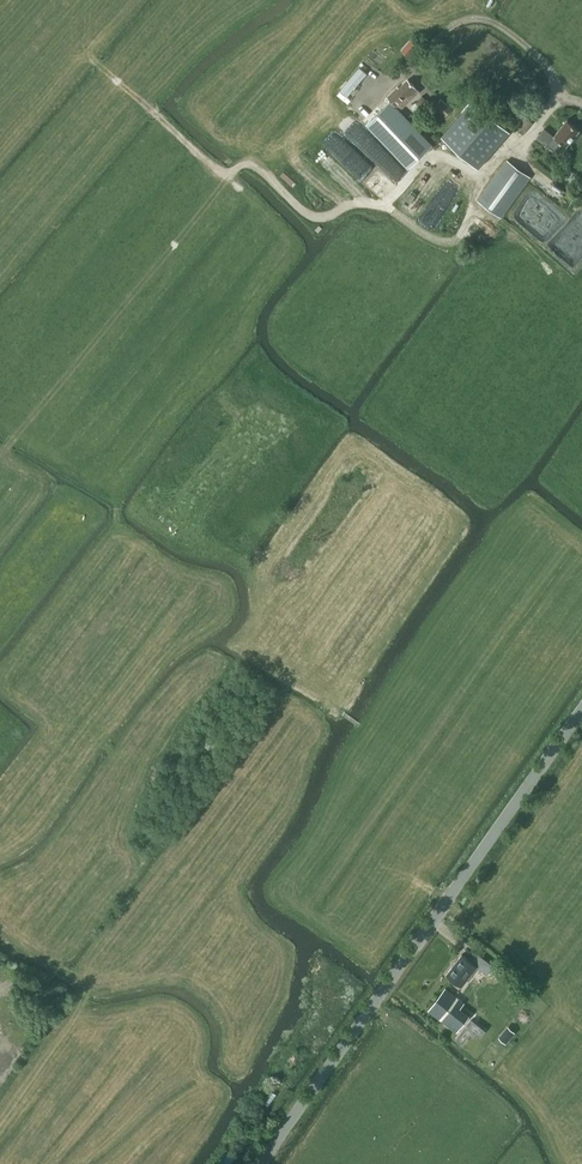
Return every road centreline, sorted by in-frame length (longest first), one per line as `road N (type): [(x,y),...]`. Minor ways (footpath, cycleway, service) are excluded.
road 1 (tertiary): [(262,1163),(581,708)]

